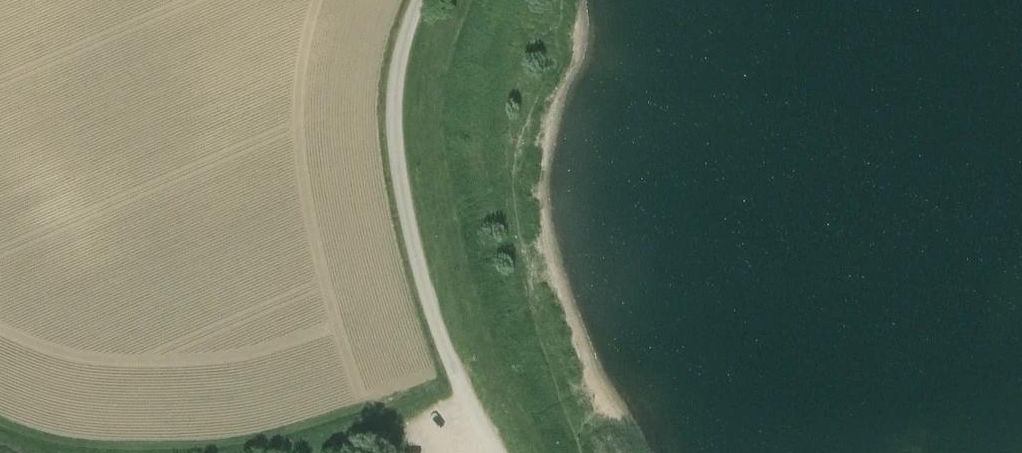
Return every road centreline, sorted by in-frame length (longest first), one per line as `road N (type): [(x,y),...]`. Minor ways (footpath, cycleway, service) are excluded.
road 1 (unclassified): [(496,452),(465,399),(406,210),(399,94),(428,0)]

